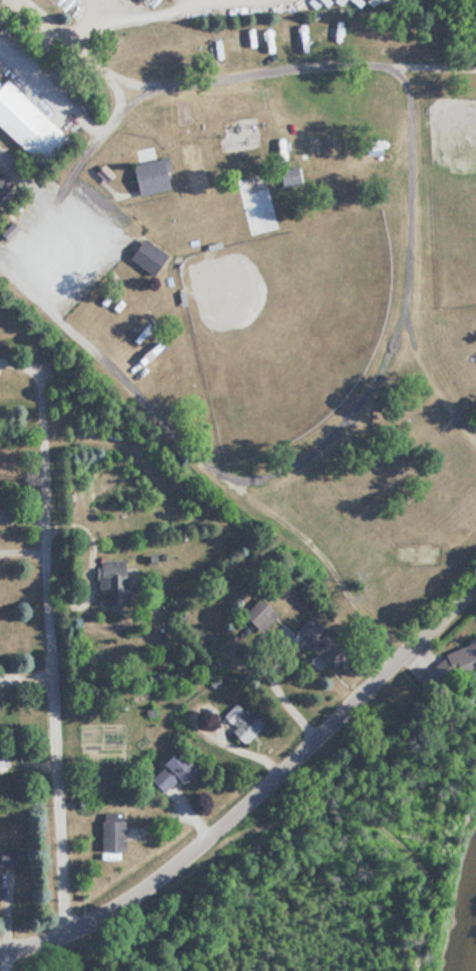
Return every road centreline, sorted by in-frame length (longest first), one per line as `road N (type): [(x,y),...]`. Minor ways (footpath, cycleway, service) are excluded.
road 1 (residential): [(475,593),(265,797),(101,915),(66,934),(0,946)]
road 2 (residential): [(66,934),(47,374)]

